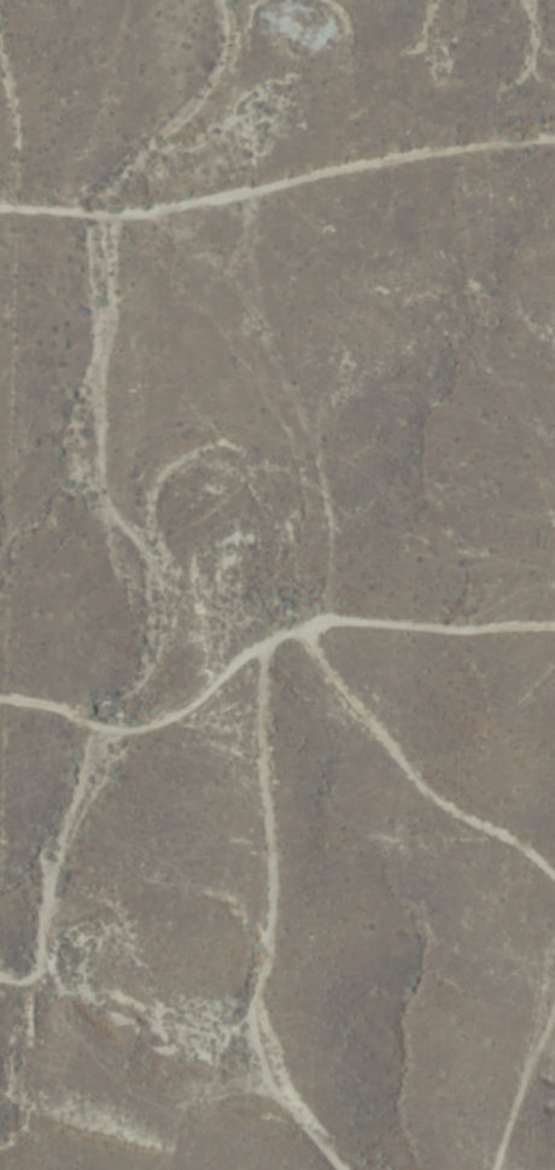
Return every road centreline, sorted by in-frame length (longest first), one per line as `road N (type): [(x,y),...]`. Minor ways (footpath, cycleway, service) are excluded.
road 1 (residential): [(554,156),(445,167),(214,241),(75,241),(0,231)]
road 2 (residential): [(554,618),(363,639),(194,695),(0,706)]

